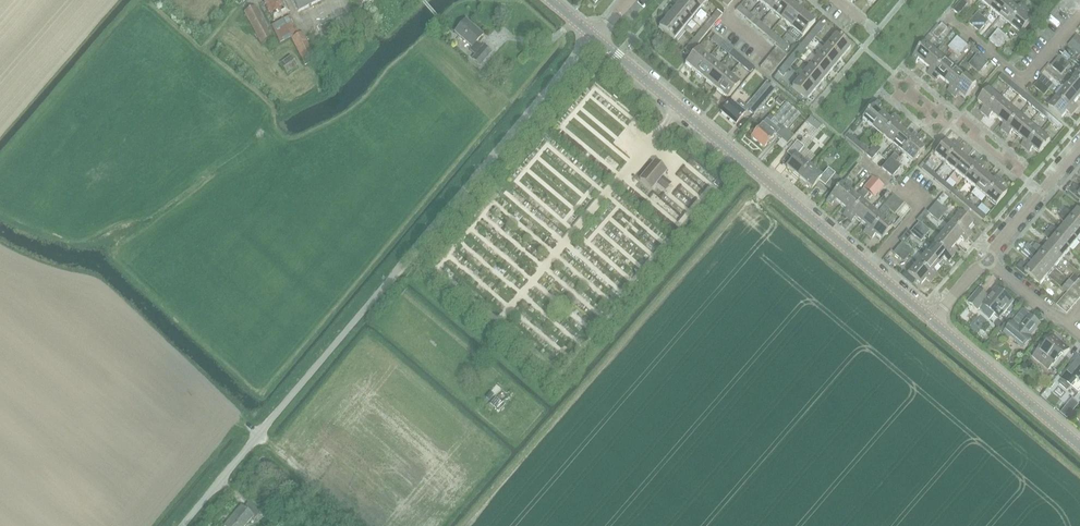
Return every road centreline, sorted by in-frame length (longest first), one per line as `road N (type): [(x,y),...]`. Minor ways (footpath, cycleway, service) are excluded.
road 1 (unclassified): [(181,525),(595,34)]
road 2 (tertiary): [(869,268),(595,34)]
road 3 (tertiary): [(1079,442),(933,322)]
road 4 (residential): [(946,16),(1028,78),(1079,14)]
road 5 (unclassified): [(869,268),(925,206),(867,162)]
road 6 (unclassified): [(988,256),(1079,147)]

